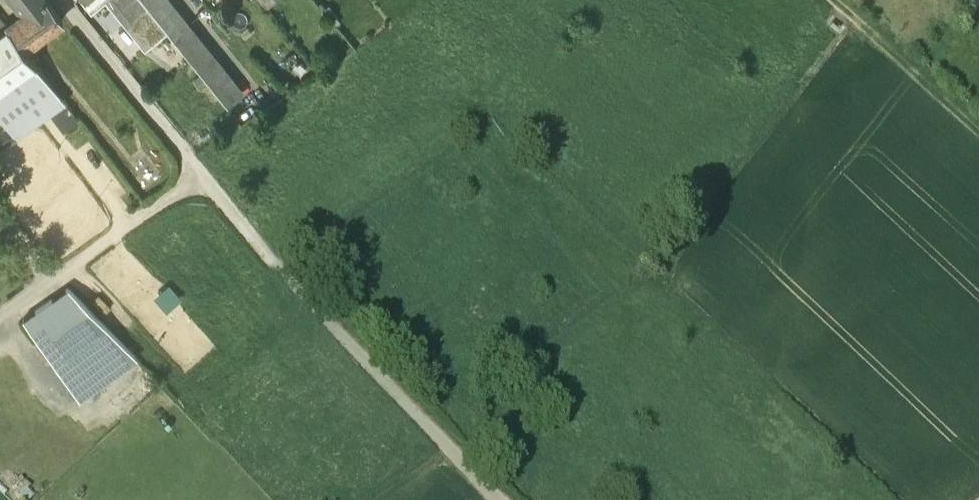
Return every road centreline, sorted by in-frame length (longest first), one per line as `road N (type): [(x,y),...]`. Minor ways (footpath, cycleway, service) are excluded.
road 1 (track): [(204,178),(283,275),(500,499)]
road 2 (track): [(204,178),(0,320)]
road 3 (track): [(833,0),(978,128)]

